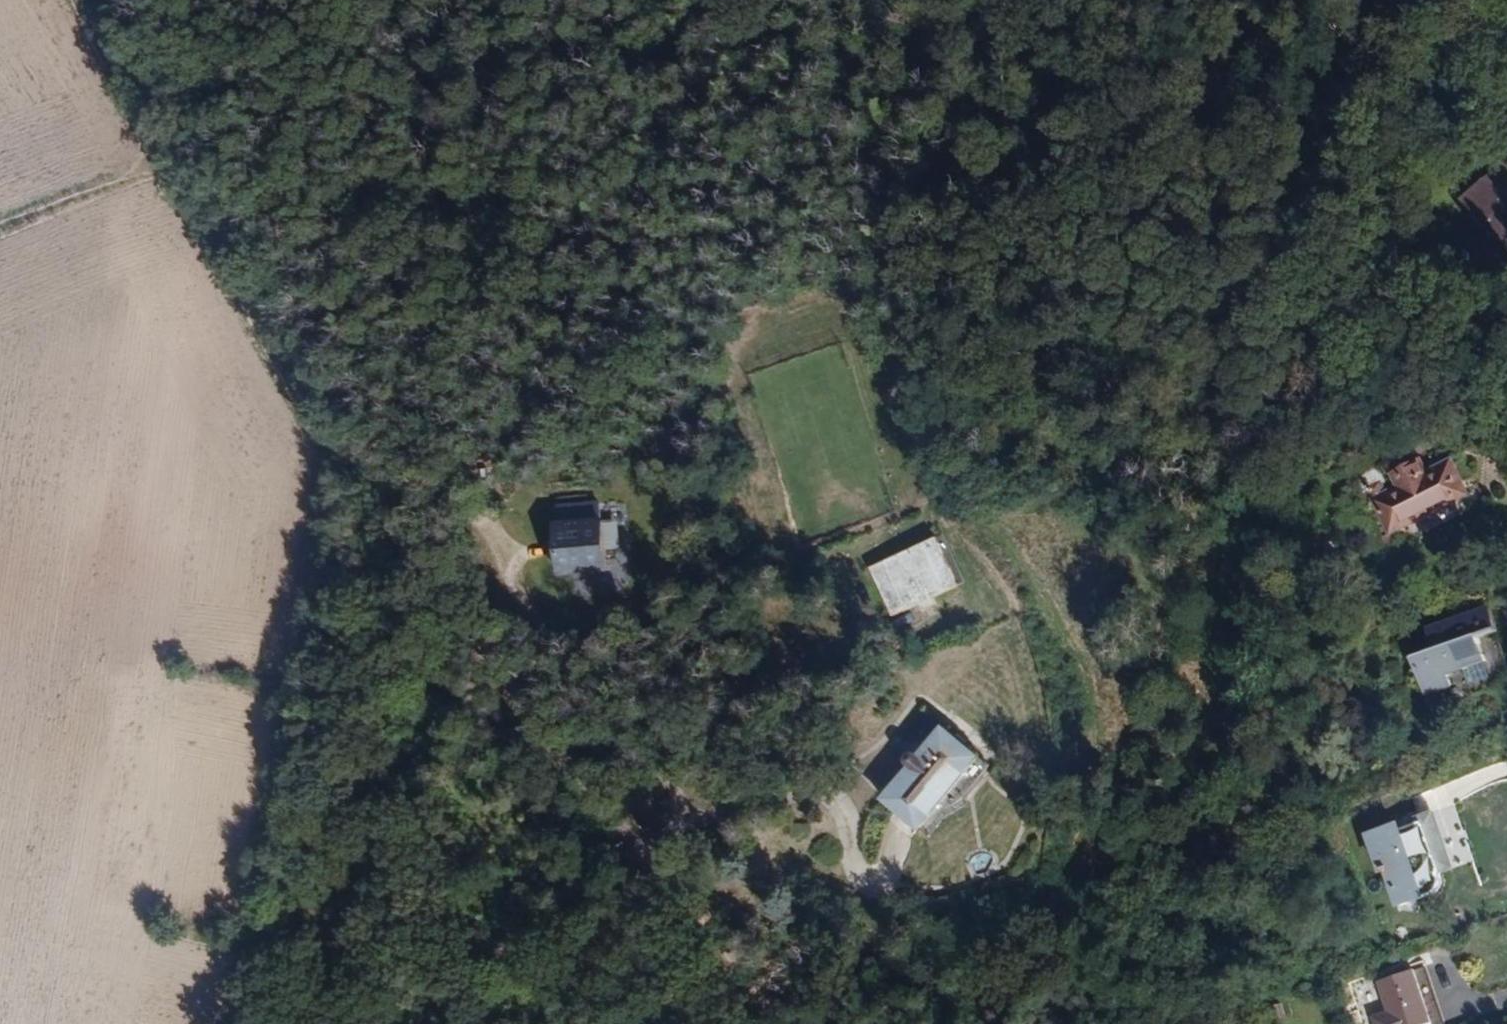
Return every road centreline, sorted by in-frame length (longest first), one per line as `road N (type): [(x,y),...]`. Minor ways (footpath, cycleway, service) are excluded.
road 1 (track): [(780,1023),(711,927),(519,701),(415,529),(360,466)]

